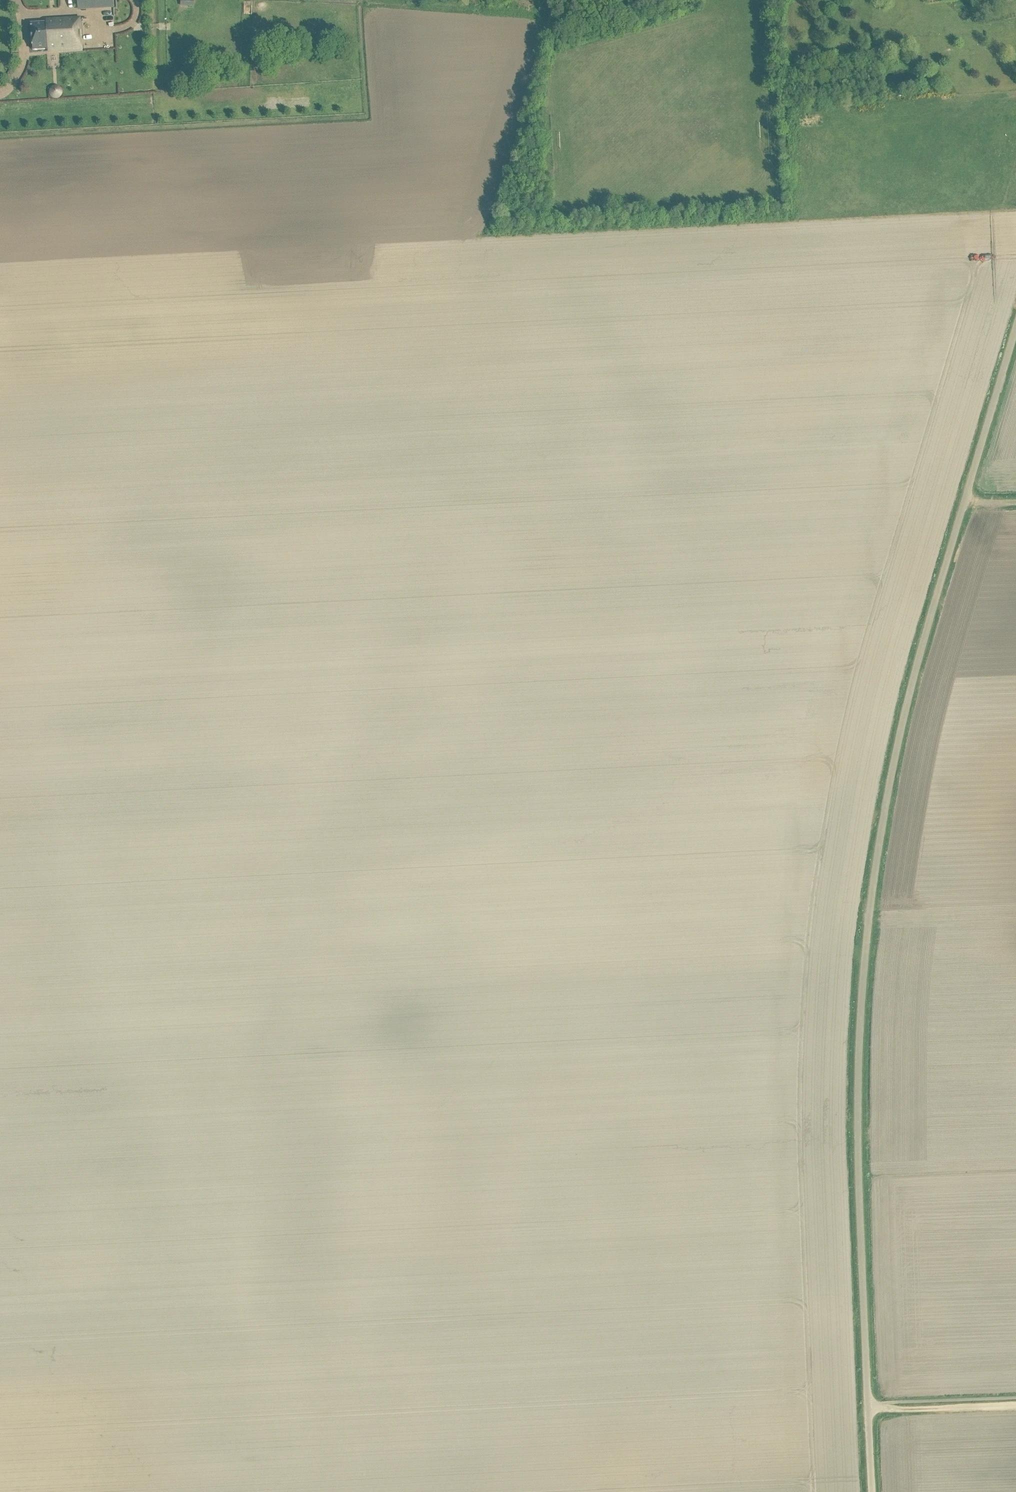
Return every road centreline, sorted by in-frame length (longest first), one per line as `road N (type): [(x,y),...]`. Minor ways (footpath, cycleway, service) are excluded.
road 1 (unclassified): [(871,1491),(859,1203),(866,936),(906,707),(1015,328)]
road 2 (track): [(867,1410),(1015,1406)]

